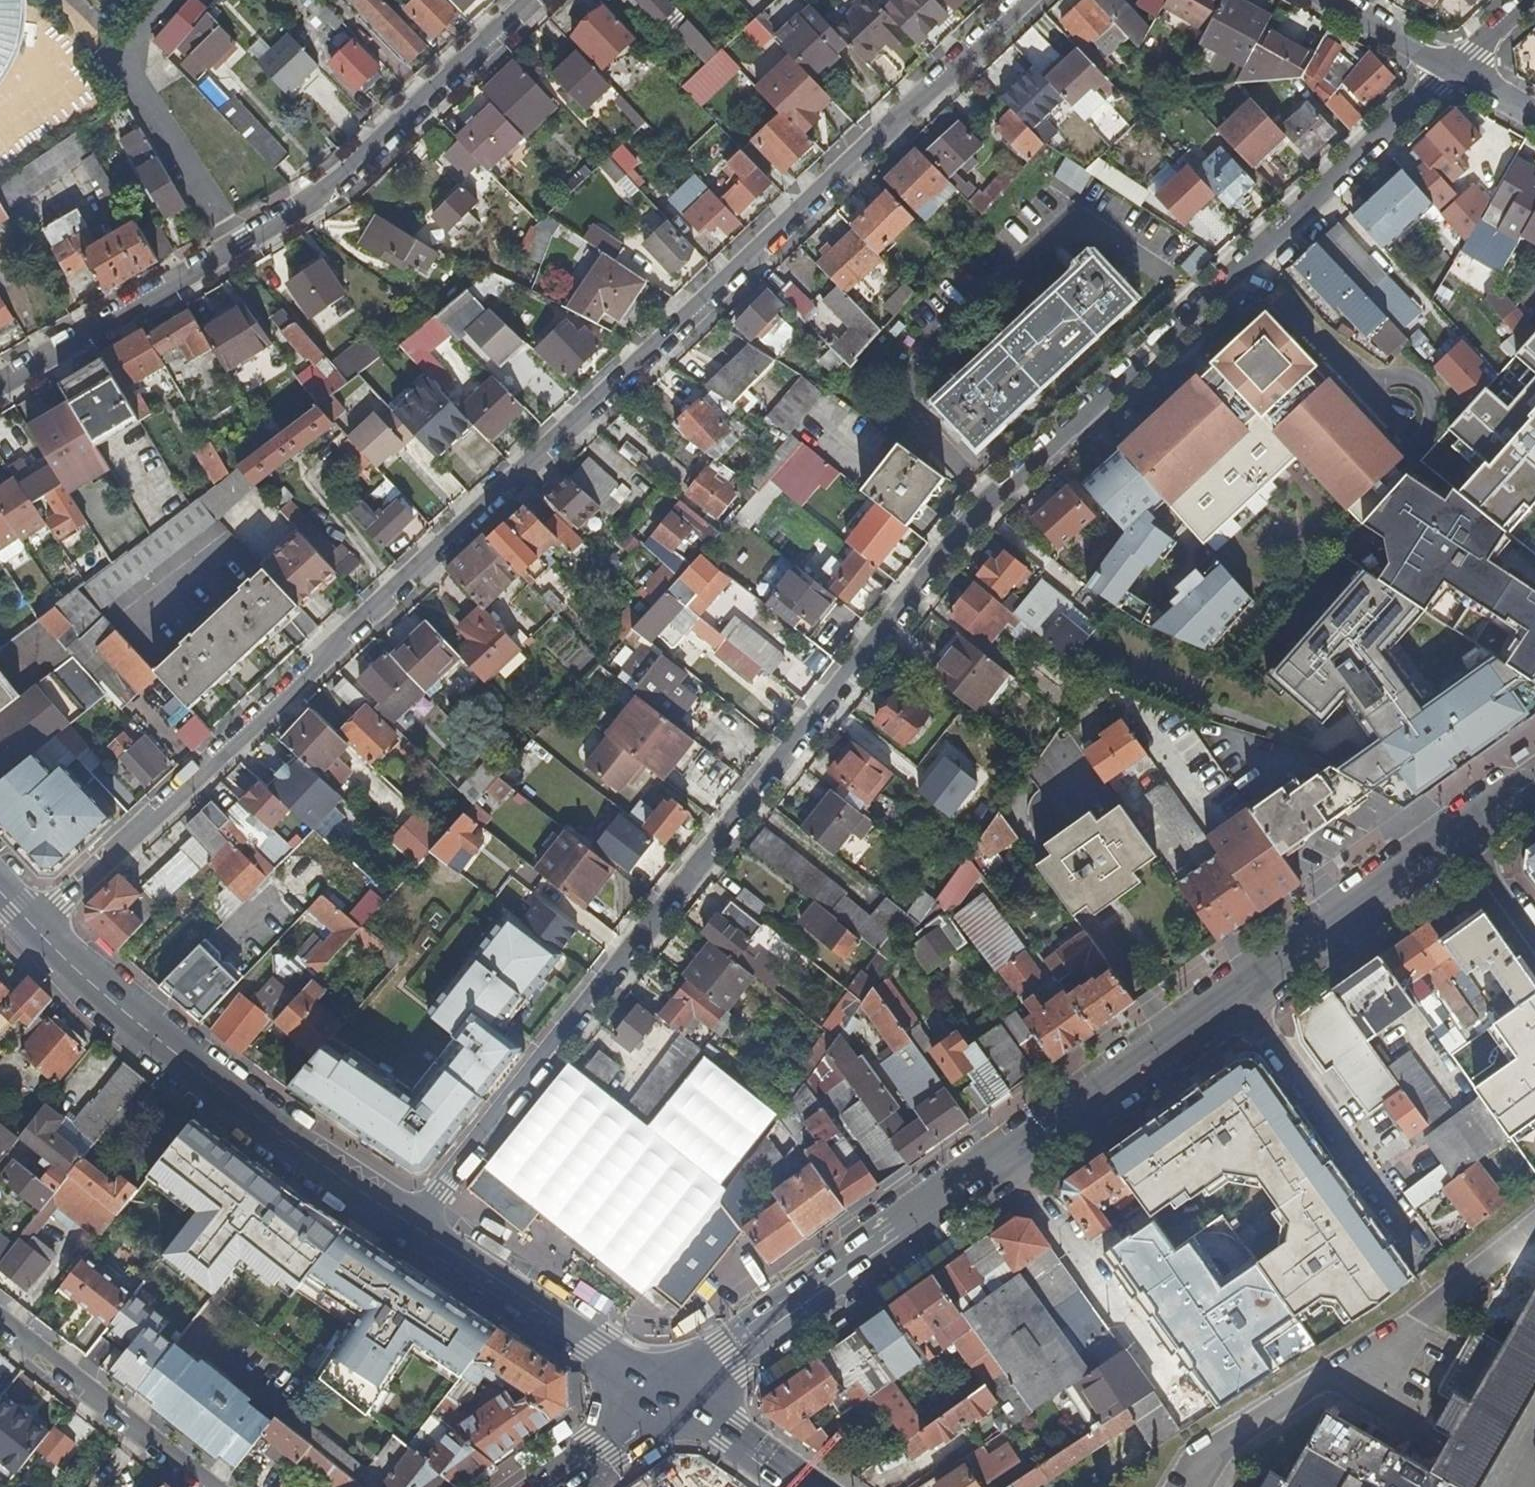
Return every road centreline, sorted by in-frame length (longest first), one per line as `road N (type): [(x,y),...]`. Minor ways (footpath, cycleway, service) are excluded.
road 1 (residential): [(411,1221),(975,507),(1456,68)]
road 2 (residential): [(1028,0),(587,418),(32,924)]
road 3 (residential): [(0,382),(352,175),(542,0)]
road 4 (primary): [(411,1221),(218,1087),(32,924)]
road 5 (primary): [(1013,1155),(679,1394)]
road 6 (primary): [(679,1394),(411,1221)]
road 7 (residential): [(1013,1155),(1194,1410)]
road 8 (residential): [(1240,992),(1409,1237)]
road 9 (primary): [(1467,826),(1240,992)]
road 10 (primary): [(1240,992),(1013,1155)]
road 11 (residential): [(0,1322),(208,1486)]
road 12 (primary): [(679,1394),(544,1486)]
road 13 (primary): [(798,1486),(679,1394)]
road 14 (residential): [(1332,0),(1456,68)]
road 15 (residential): [(1467,826),(1534,928)]

